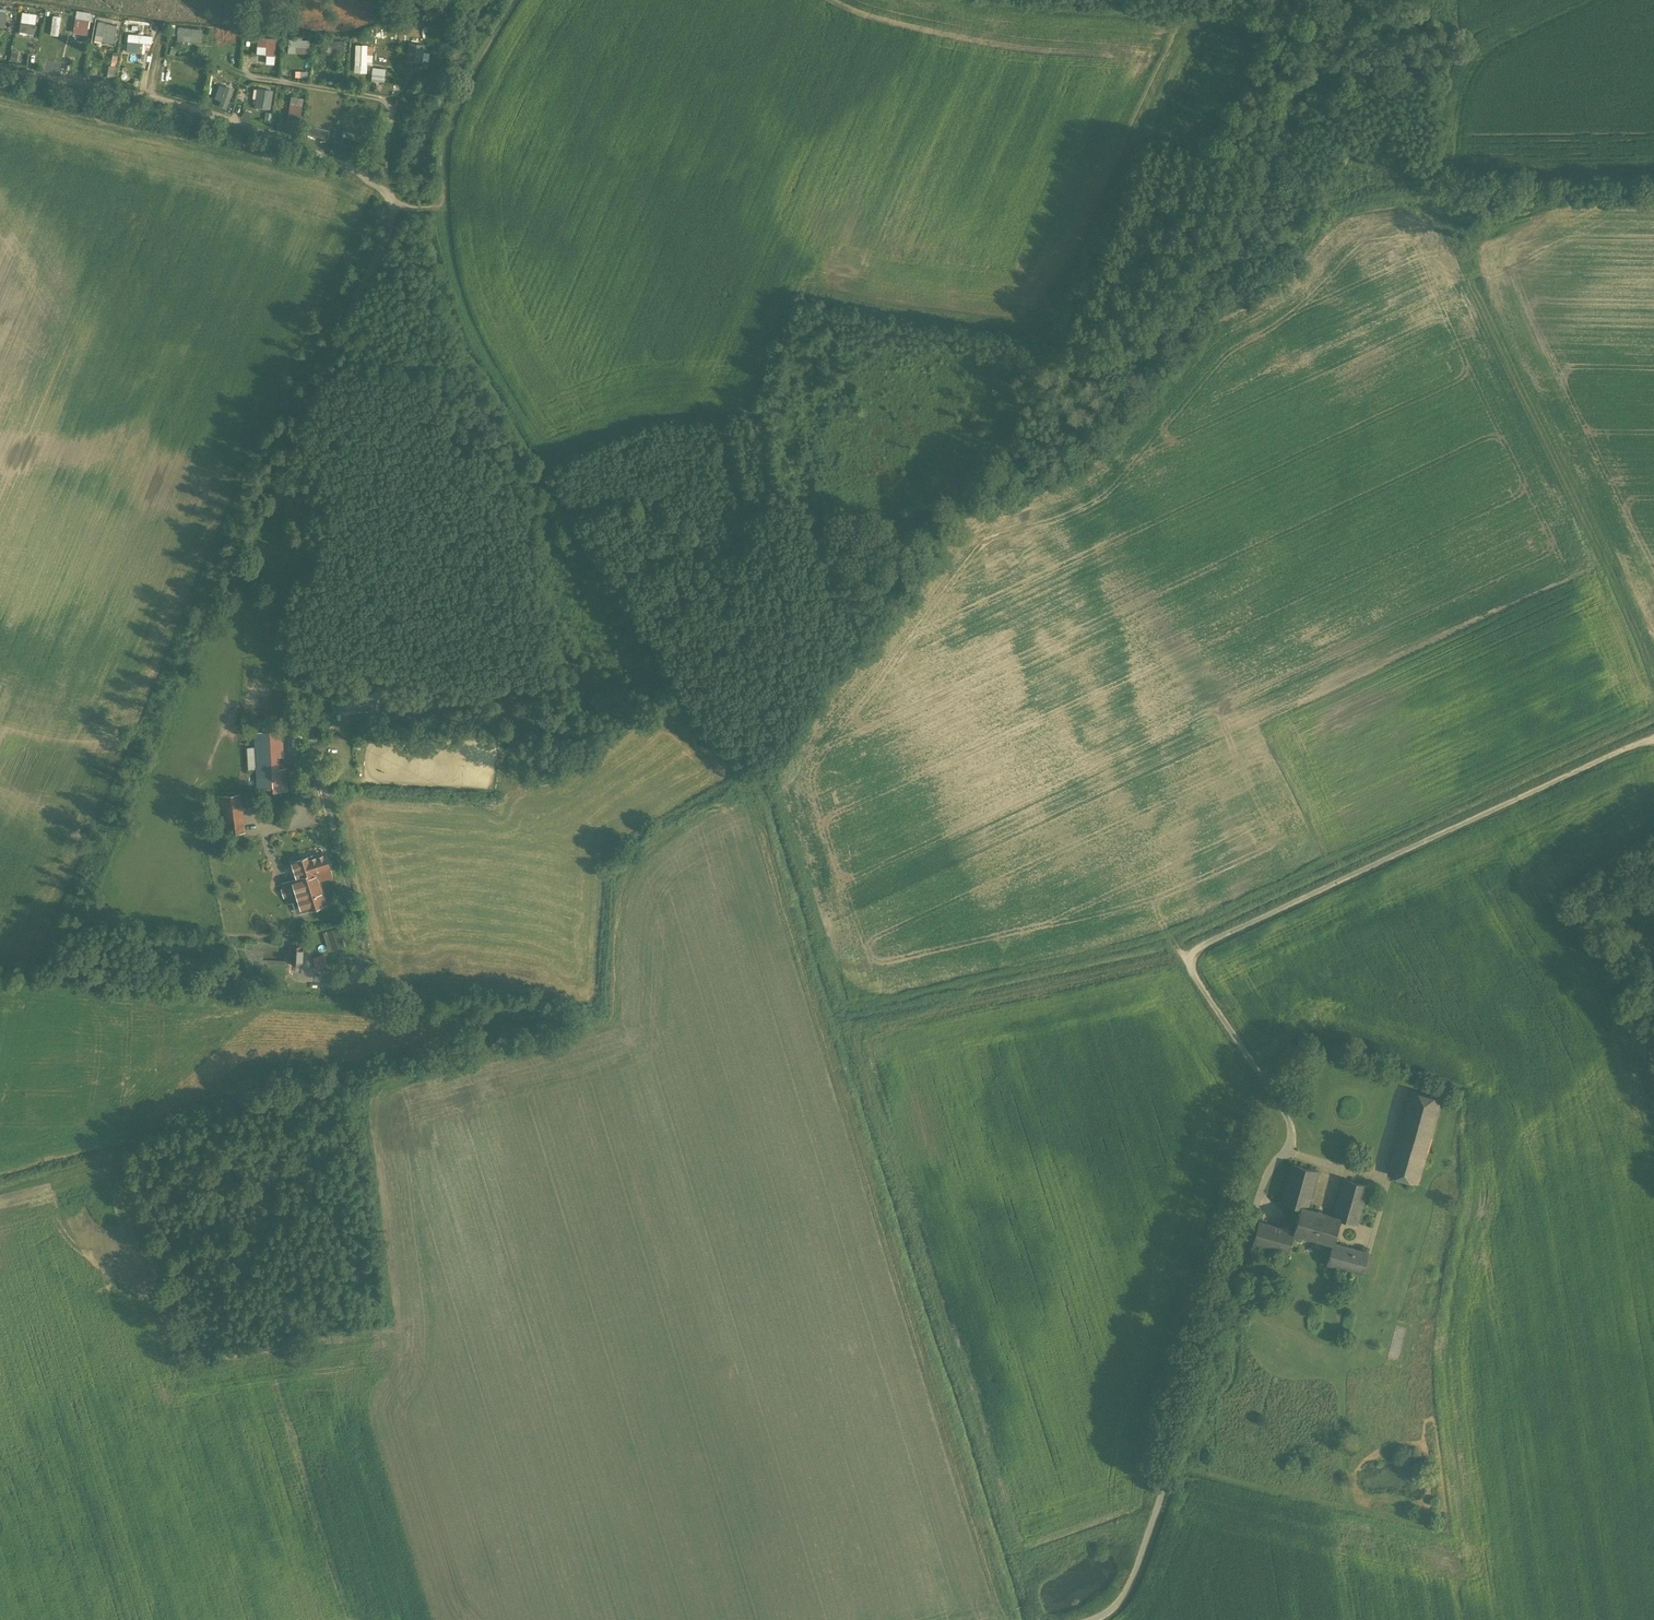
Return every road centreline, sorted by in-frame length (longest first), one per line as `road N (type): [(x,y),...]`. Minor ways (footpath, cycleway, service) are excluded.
road 1 (unclassified): [(1092,1619),(1118,1604),(1130,1585),(1264,1181),(1291,1130),(1188,955),(1653,738)]
road 2 (track): [(0,73),(190,108),(361,171),(395,211),(304,427),(328,517),(293,623),(292,663),(313,740),(306,788),(296,818),(264,839),(282,873)]
road 3 (track): [(1470,272),(1653,668)]
road 4 (track): [(395,211),(441,202),(457,100),(517,0)]
road 5 (track): [(1012,0),(1201,12)]

